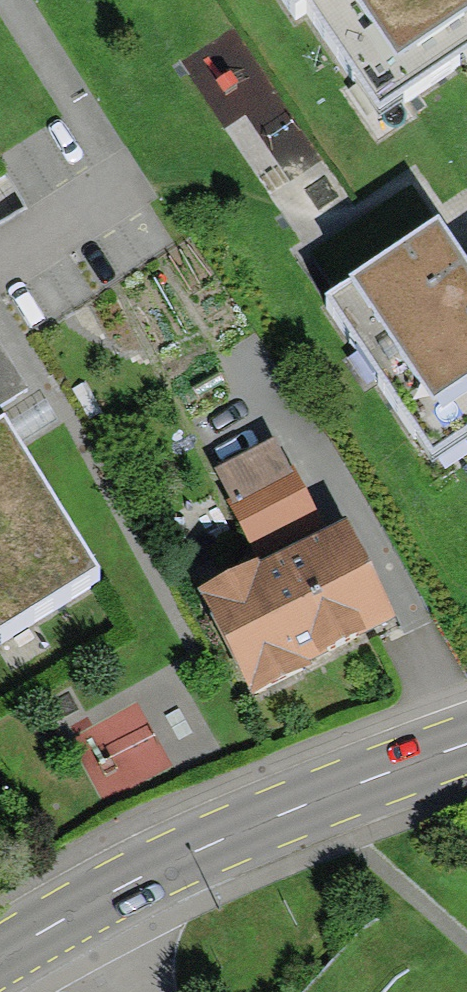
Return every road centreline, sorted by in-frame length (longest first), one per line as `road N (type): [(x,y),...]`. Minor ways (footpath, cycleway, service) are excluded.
road 1 (secondary): [(466,750),(122,890)]
road 2 (residential): [(0,260),(129,180)]
road 3 (secondary): [(122,890),(0,957)]

